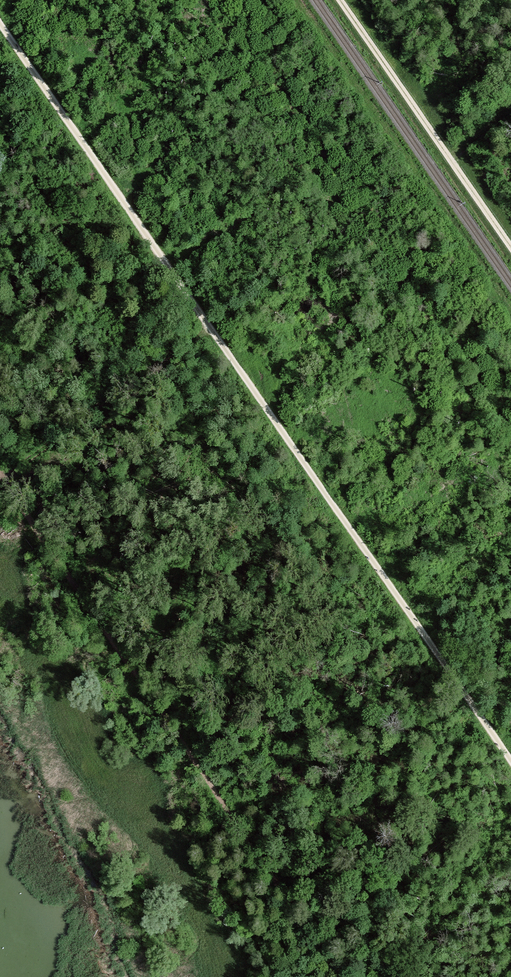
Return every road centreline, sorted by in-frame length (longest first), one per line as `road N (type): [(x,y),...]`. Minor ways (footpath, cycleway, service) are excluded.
road 1 (track): [(0,22),(510,763)]
road 2 (track): [(344,976),(0,475)]
road 3 (track): [(510,318),(292,0)]
road 4 (track): [(510,246),(342,0)]

